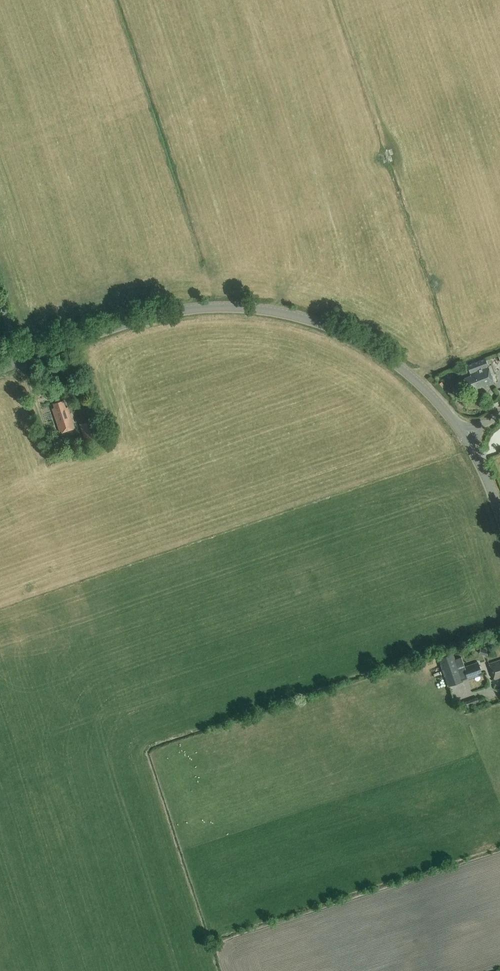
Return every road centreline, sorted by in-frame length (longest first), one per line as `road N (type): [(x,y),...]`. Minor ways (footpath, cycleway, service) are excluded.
road 1 (tertiary): [(0,364),(174,311),(267,310),(378,351),(465,435)]

